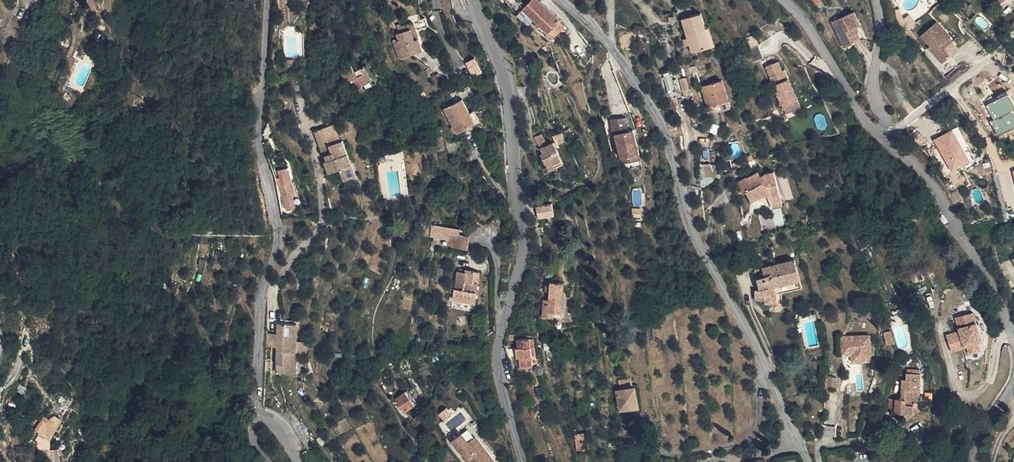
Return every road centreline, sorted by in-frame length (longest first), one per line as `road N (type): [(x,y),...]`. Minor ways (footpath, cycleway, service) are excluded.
road 1 (tertiary): [(808,461),(689,222),(667,135),(609,40),(560,0)]
road 2 (tertiary): [(468,0),(506,90),(520,219),(497,348),(522,461)]
road 3 (residential): [(259,419),(261,304),(274,237),(259,154),(266,0)]
road 4 (unclassified): [(1013,349),(927,180),(881,139)]
road 5 (unclassified): [(881,139),(780,0)]
road 6 (residential): [(881,139),(1013,32)]

